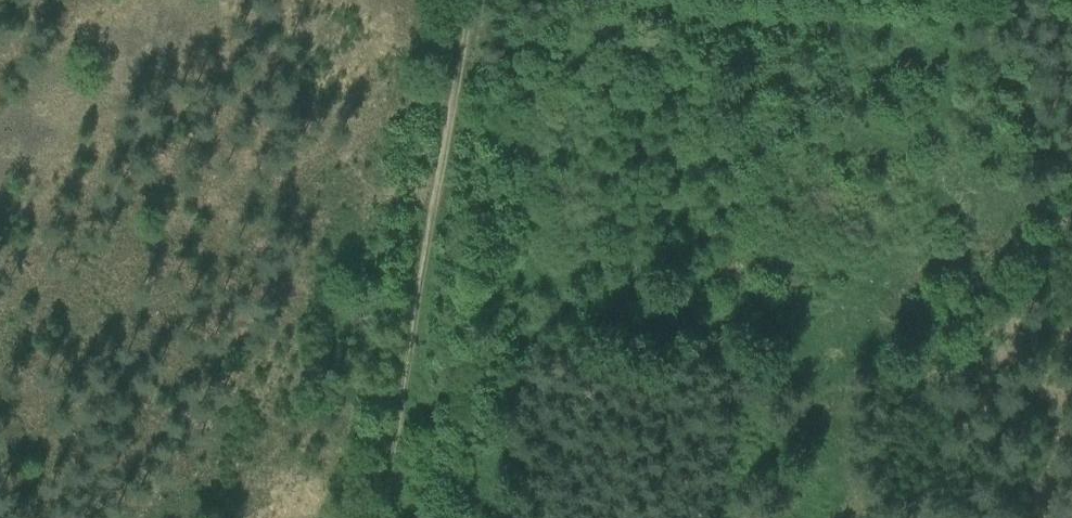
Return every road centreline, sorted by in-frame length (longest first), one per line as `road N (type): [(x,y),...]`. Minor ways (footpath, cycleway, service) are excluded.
road 1 (track): [(470,0),(388,517)]

